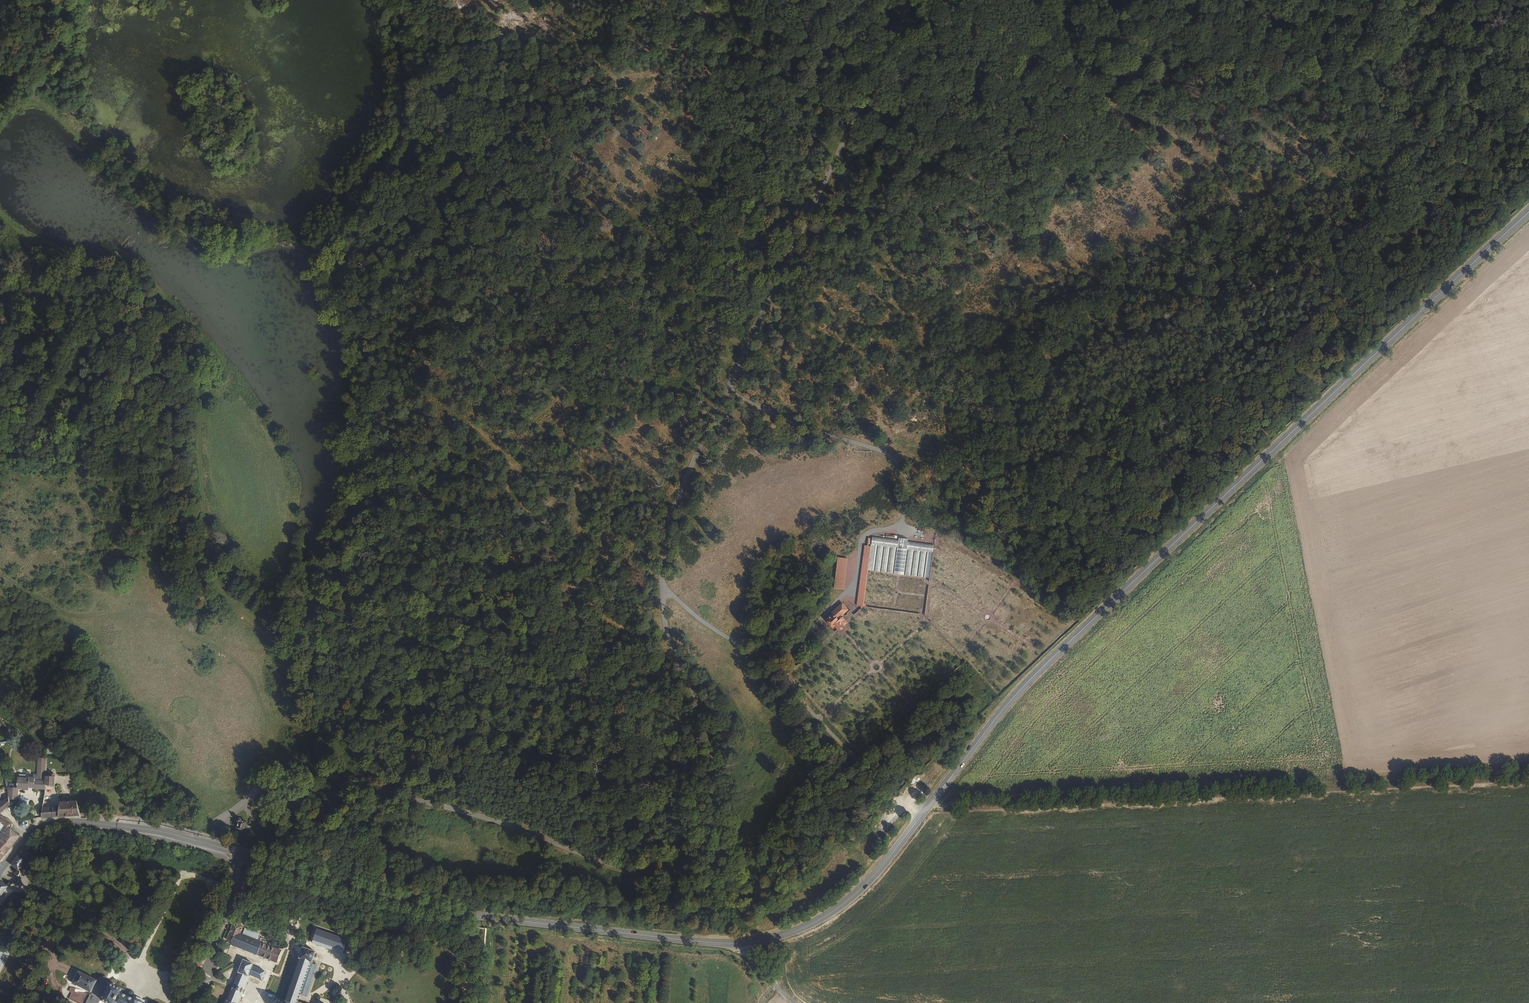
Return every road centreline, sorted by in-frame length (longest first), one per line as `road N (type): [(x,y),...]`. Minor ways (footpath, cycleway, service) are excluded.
road 1 (track): [(913,0),(838,139),(674,494),(664,538),(671,648),(717,758),(712,833),(699,856),(672,865),(605,862),(493,820),(339,779),(294,777),(264,785),(215,826),(208,843)]
road 2 (primary): [(744,945),(791,935),(857,894),(1033,675),(1528,213)]
road 3 (track): [(1528,16),(1457,111),(1250,114),(1128,129),(1030,189),(967,191),(907,179),(838,139),(594,46)]
road 4 (primary): [(0,871),(46,825),(89,824),(208,843),(477,918),(744,945)]
road 5 (track): [(664,538),(621,544),(475,426),(441,393),(422,342),(428,305),(458,278),(542,243),(566,220),(580,187),(606,0)]
road 6 (track): [(0,216),(33,245),(126,289),(183,342),(196,379),(206,572),(283,679),(286,701),(265,754),(264,785)]
road 7 (track): [(392,0),(406,94),(399,141),(373,179),(315,230),(225,242),(156,199),(33,82),(46,0)]
road 8 (track): [(930,807),(1528,775)]
road 9 (track): [(664,586),(769,666),(920,819)]

